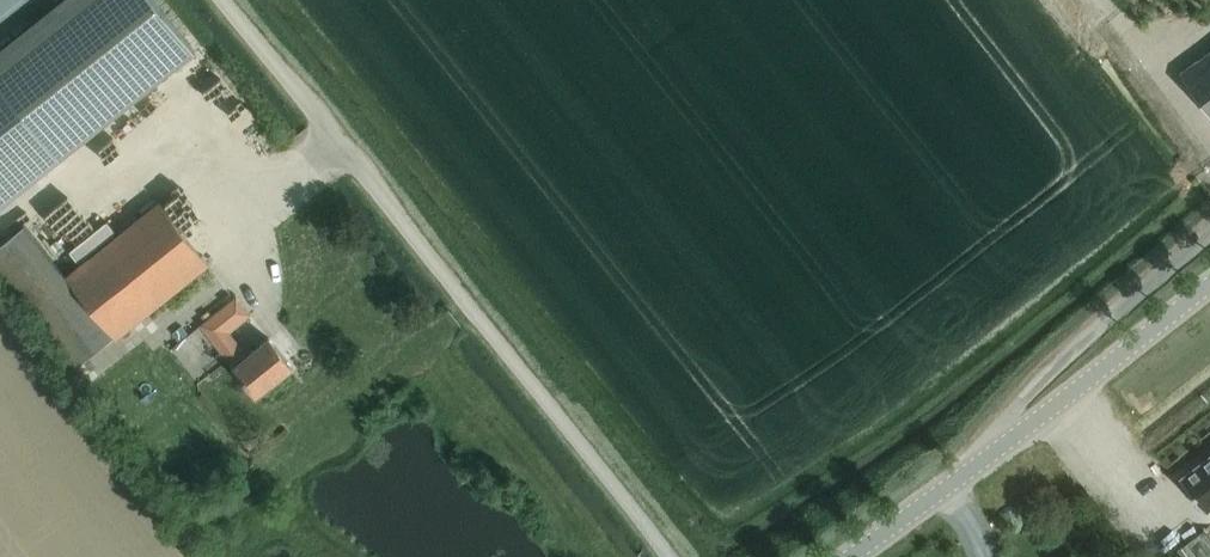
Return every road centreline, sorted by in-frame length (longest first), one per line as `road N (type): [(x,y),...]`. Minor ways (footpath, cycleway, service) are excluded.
road 1 (unclassified): [(649,556),(203,0)]
road 2 (tertiary): [(855,556),(1209,289)]

